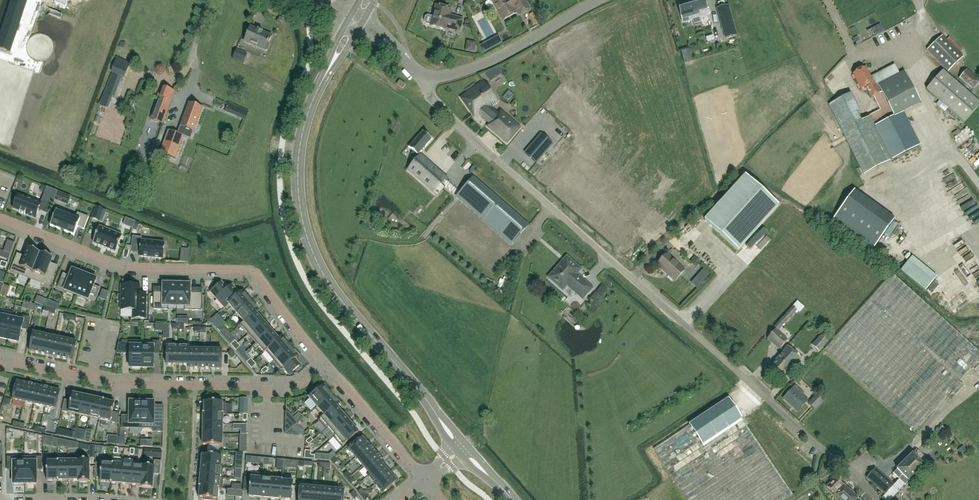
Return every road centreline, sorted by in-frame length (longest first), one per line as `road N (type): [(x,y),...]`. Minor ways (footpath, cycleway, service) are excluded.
road 1 (residential): [(845,470),(463,133),(432,98),(426,77)]
road 2 (tertiary): [(437,417),(333,291),(308,244),(298,156),(326,73)]
road 3 (residential): [(326,365),(251,271),(123,266),(0,218)]
road 4 (residential): [(326,365),(290,388),(126,386),(0,358)]
road 5 (residential): [(593,0),(494,56),(426,77)]
road 6 (residential): [(425,479),(326,365)]

